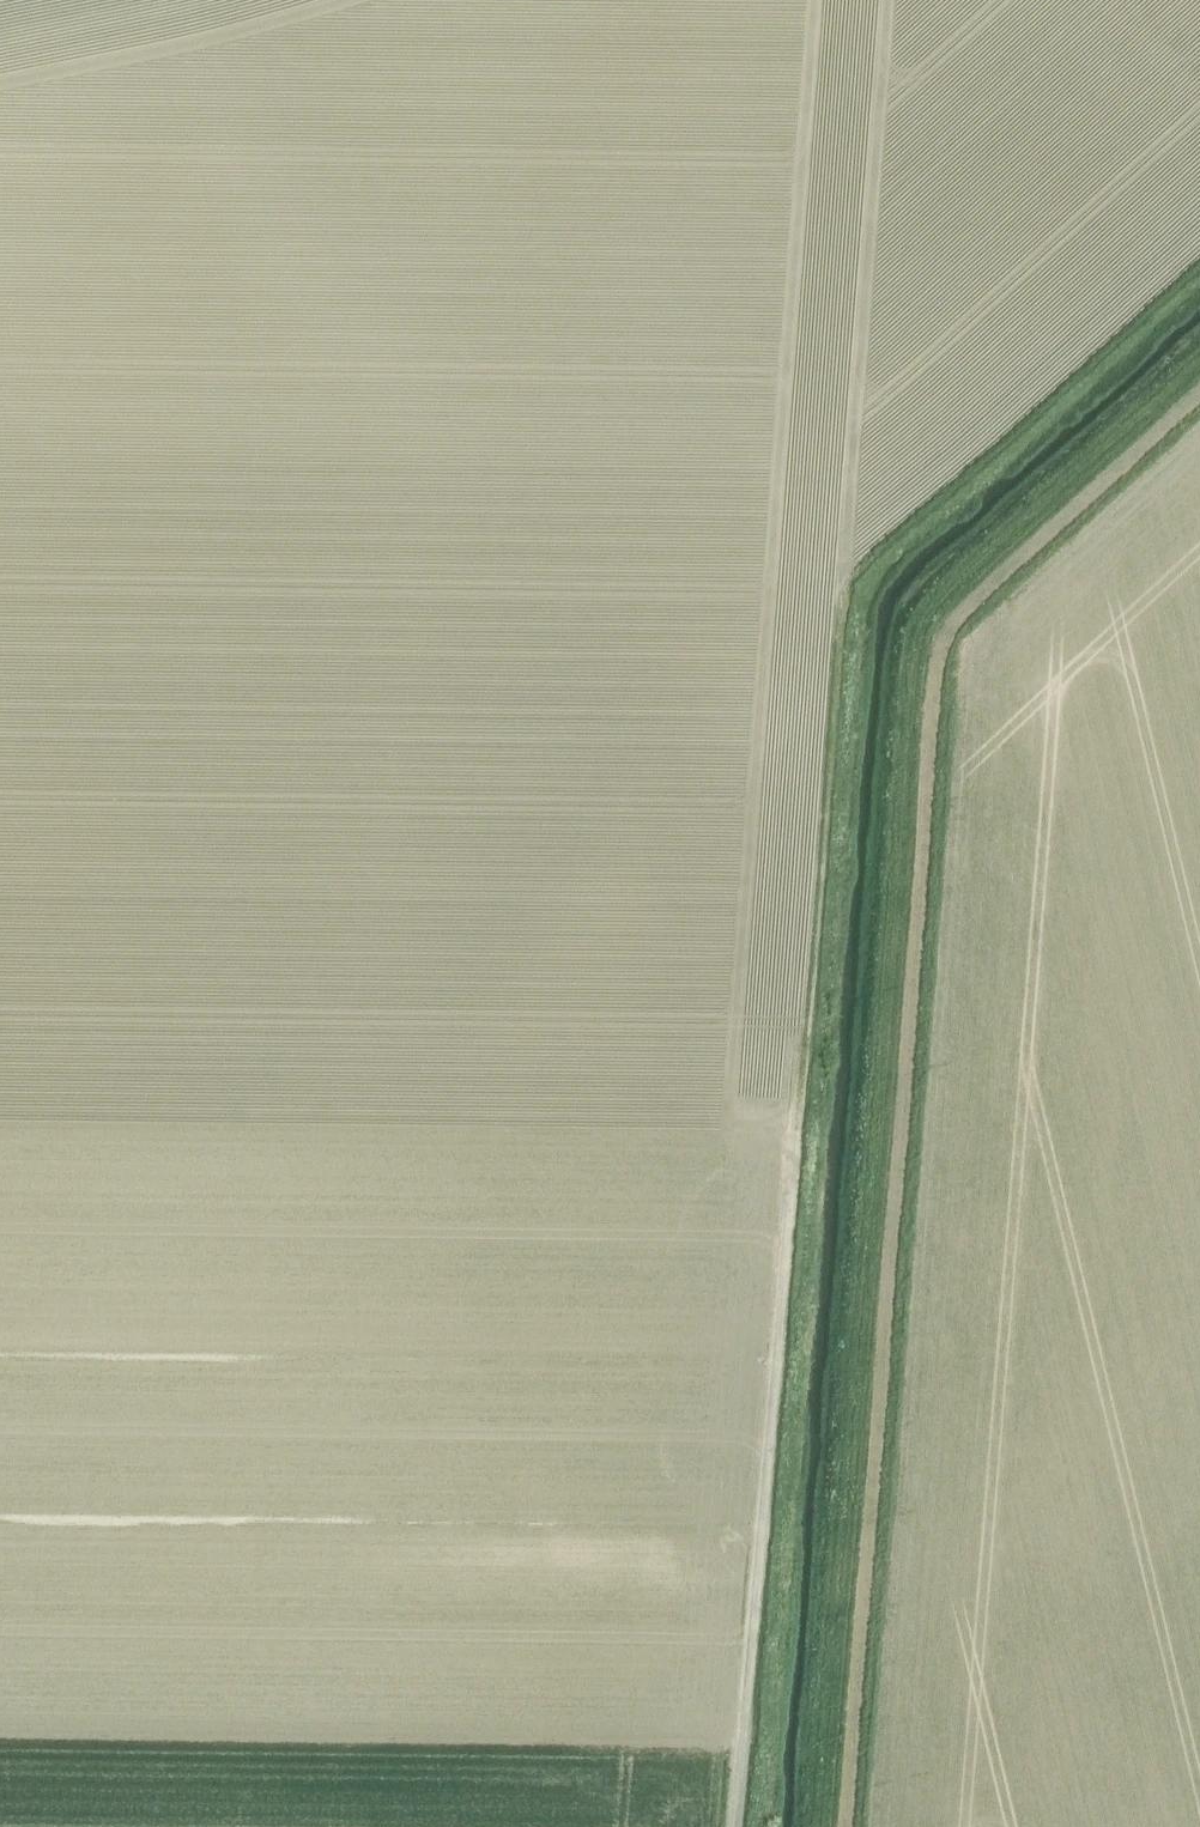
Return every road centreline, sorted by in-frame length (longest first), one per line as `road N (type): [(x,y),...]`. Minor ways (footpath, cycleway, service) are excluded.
road 1 (track): [(794,1130),(839,585),(1199,264)]
road 2 (unclassified): [(733,1826),(794,1130)]

